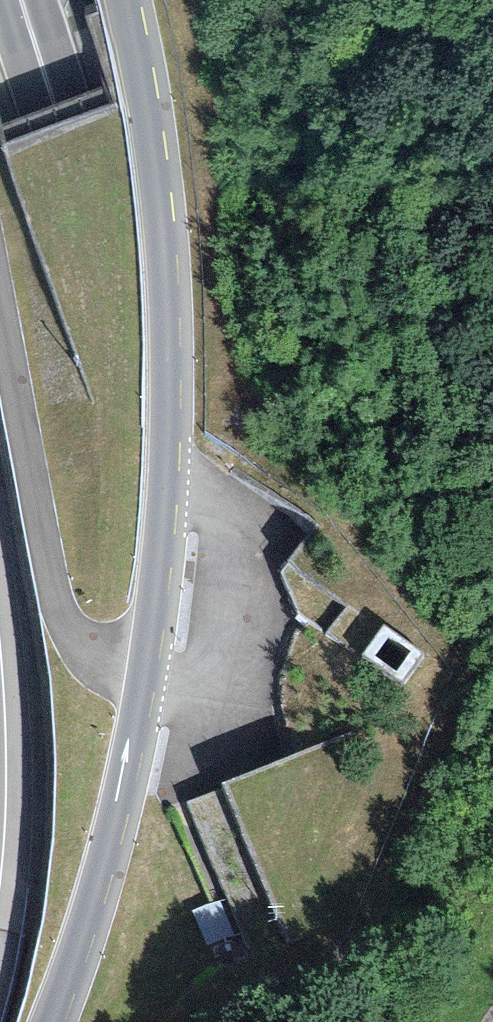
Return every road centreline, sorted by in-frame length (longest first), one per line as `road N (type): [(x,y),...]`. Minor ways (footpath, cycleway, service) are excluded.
road 1 (trunk): [(406,1021),(208,551),(26,0)]
road 2 (primary): [(58,1021),(128,772),(169,479),(164,230),(127,0)]

